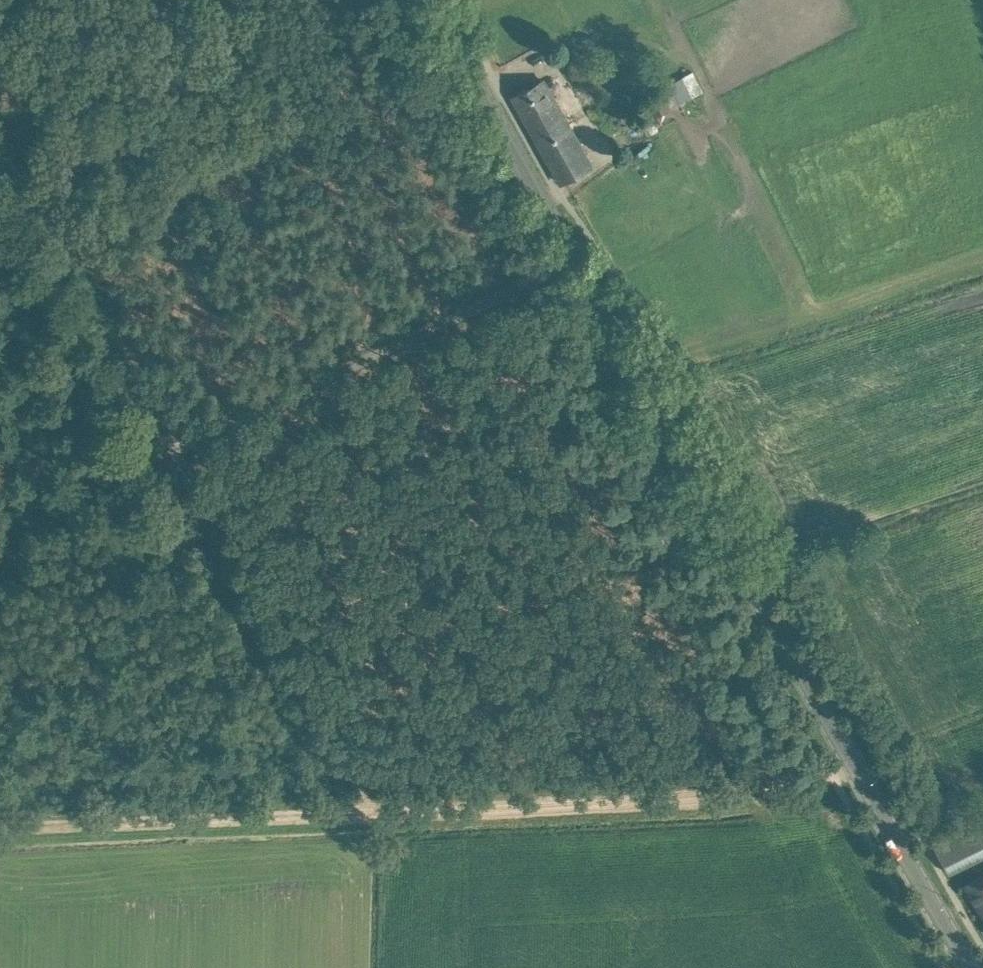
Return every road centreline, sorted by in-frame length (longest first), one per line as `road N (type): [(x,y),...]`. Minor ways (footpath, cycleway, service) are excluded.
road 1 (secondary): [(973,967),(564,266),(420,0)]
road 2 (track): [(834,789),(0,831)]
road 3 (track): [(564,266),(131,461)]
road 4 (track): [(131,461),(0,219)]

